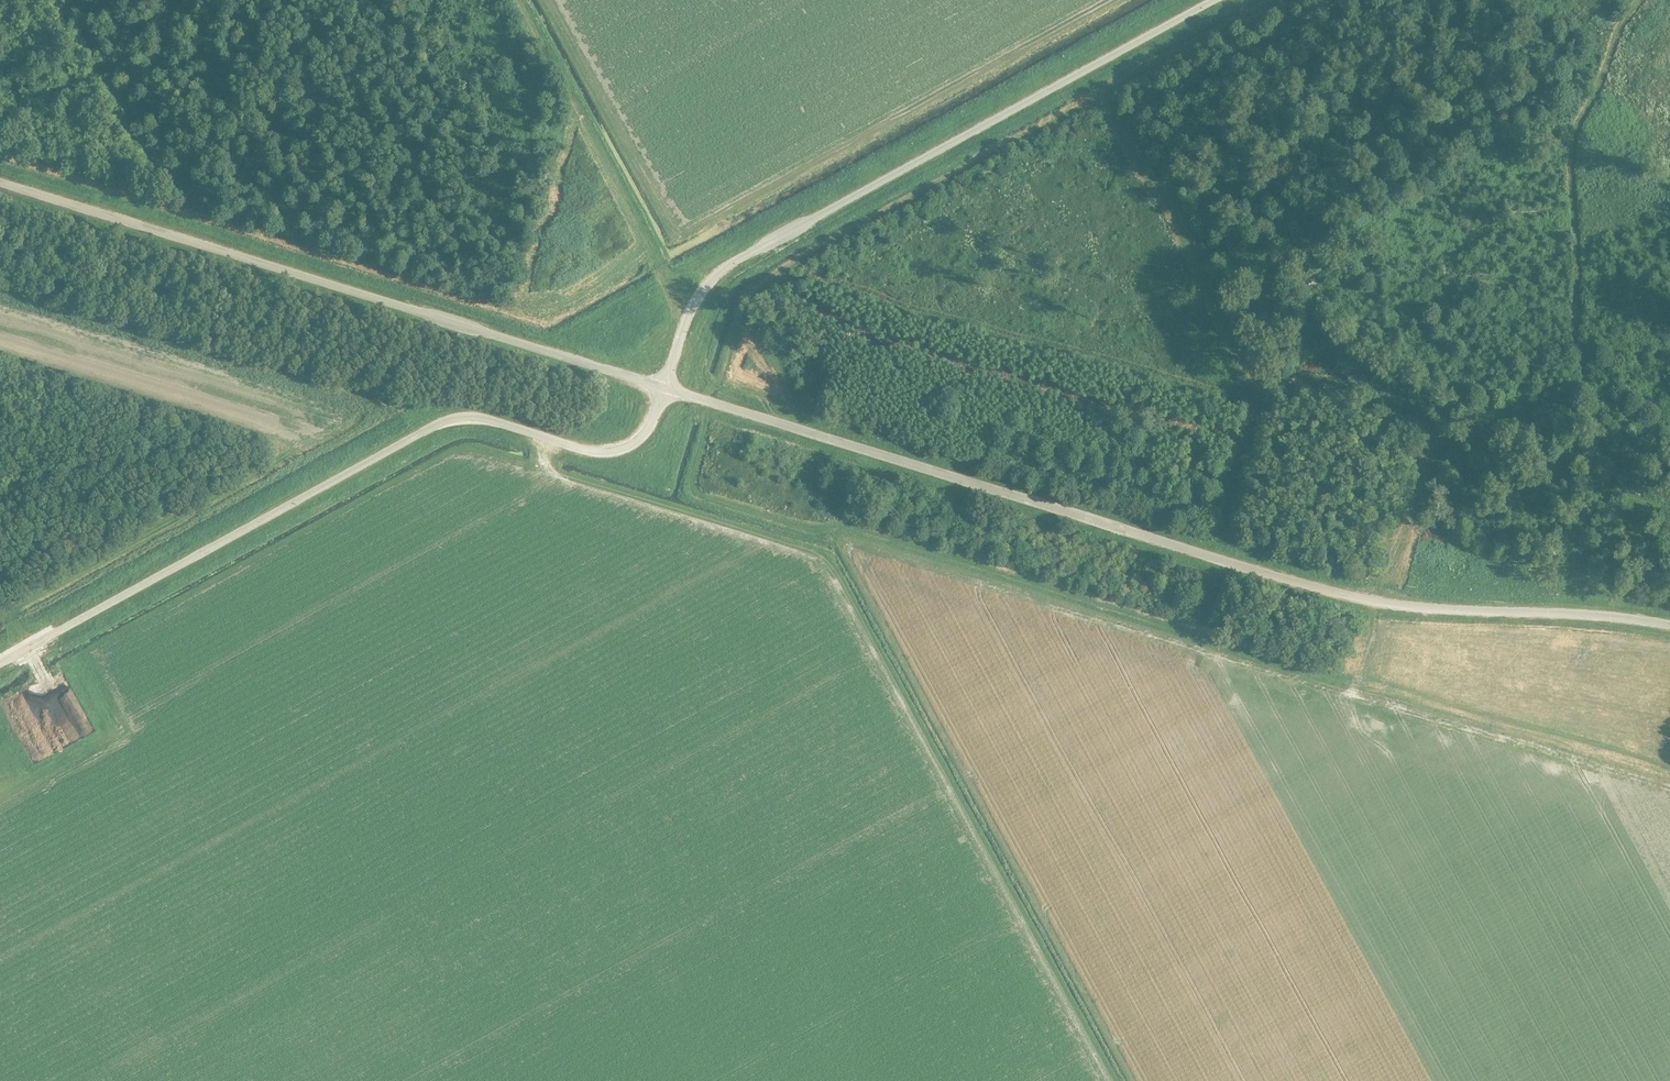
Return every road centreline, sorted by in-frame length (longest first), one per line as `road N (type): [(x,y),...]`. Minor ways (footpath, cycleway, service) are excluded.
road 1 (unclassified): [(1669,626),(1369,604),(660,387)]
road 2 (unclassified): [(0,663),(440,420),(491,420),(609,452),(646,427),(660,387)]
road 3 (unclassified): [(660,387),(709,277),(1216,0)]
road 4 (unclassified): [(660,387),(0,182)]
road 5 (track): [(1103,94),(1137,182),(1190,240),(1210,314),(1262,395),(1214,556)]
road 6 (track): [(493,302),(551,312),(655,256),(517,0)]
road 7 (track): [(963,169),(1257,9)]
road 8 (track): [(1434,441),(1401,516),(1398,551),(1378,604)]

